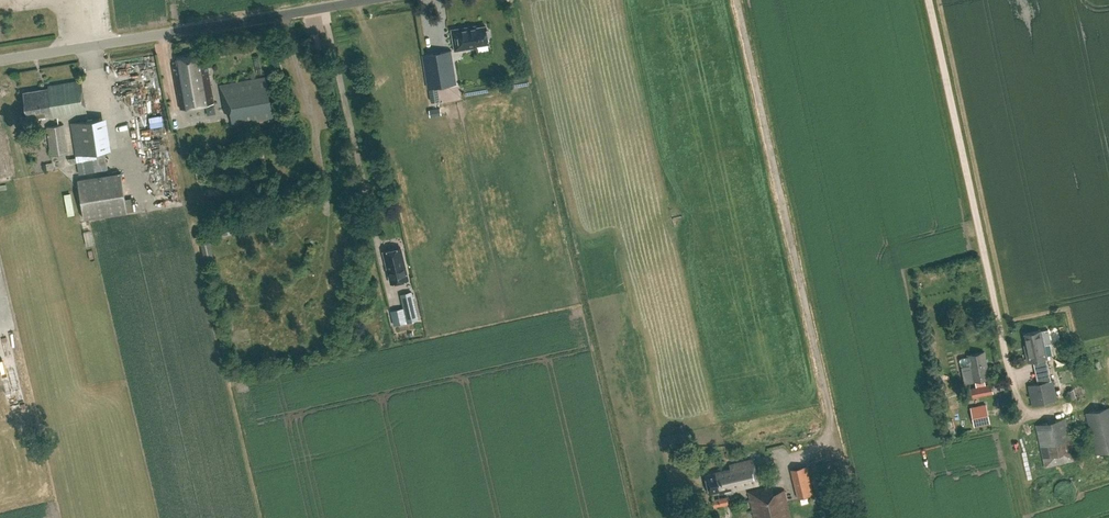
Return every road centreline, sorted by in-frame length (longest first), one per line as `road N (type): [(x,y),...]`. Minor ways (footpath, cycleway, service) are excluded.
road 1 (unclassified): [(0,61),(365,0)]

